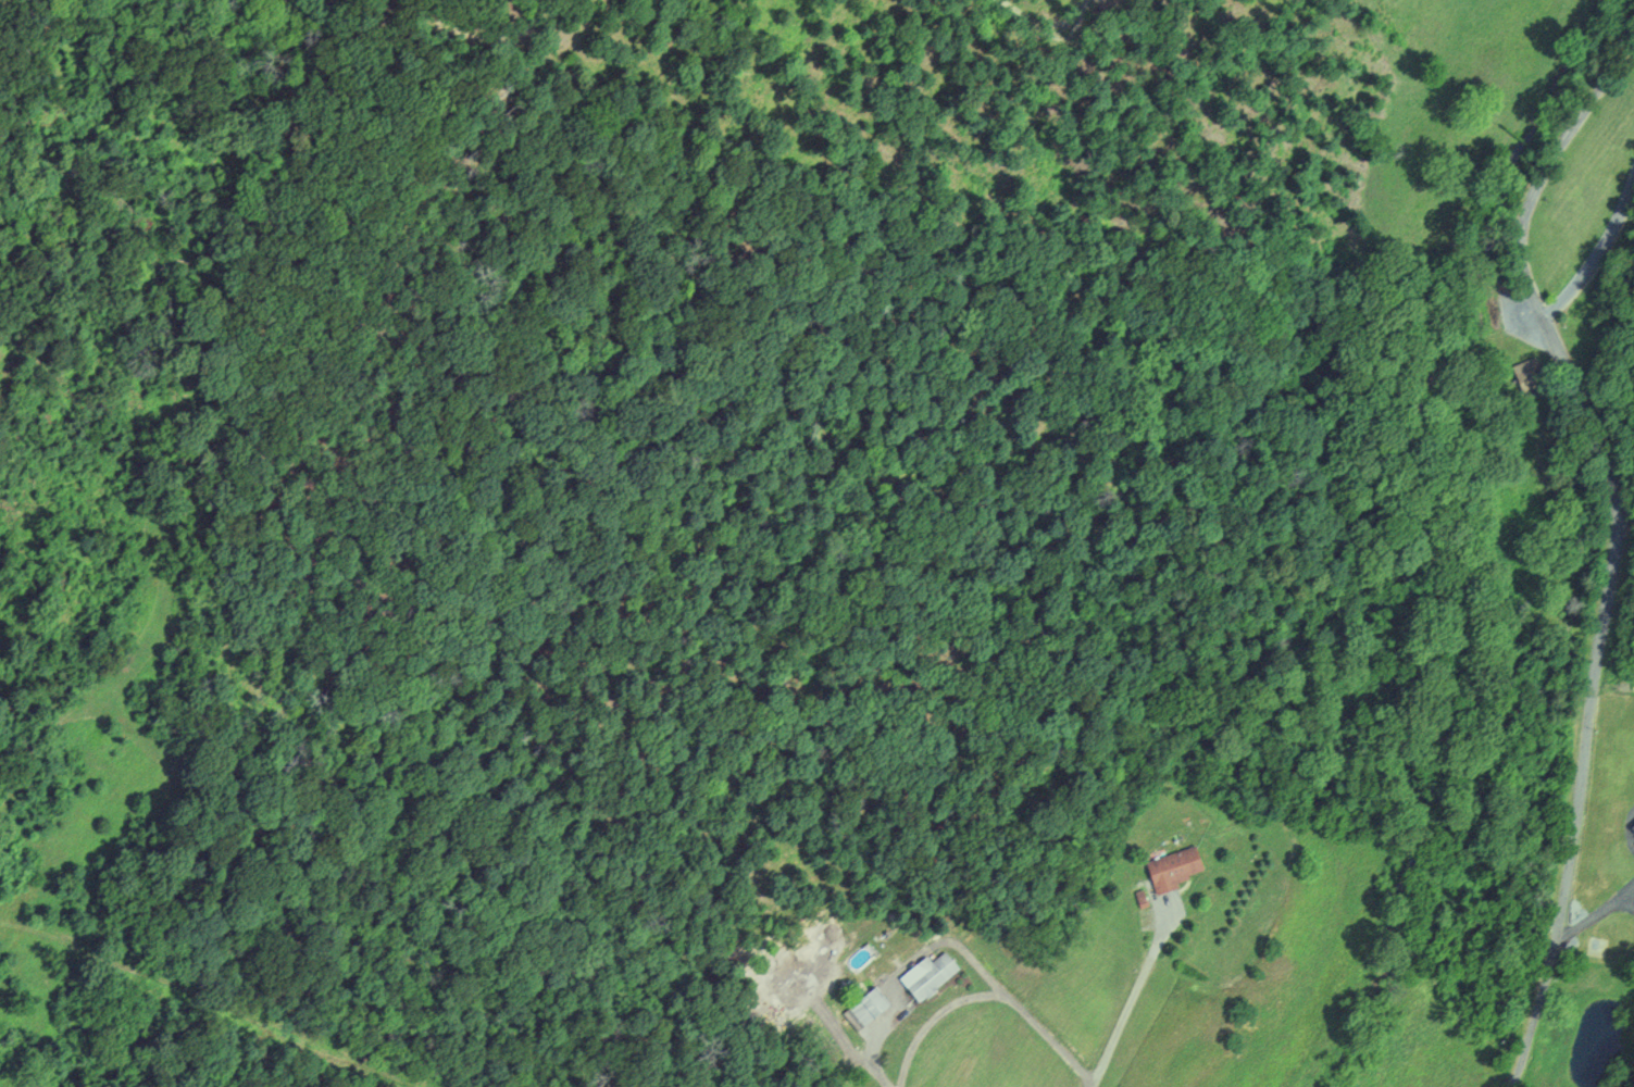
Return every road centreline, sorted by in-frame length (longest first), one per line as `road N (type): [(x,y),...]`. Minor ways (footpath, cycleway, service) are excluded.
road 1 (residential): [(1513,1086),(1560,934),(1619,528),(1609,468),(1525,279),(1520,230),(1537,186),(1633,21)]

